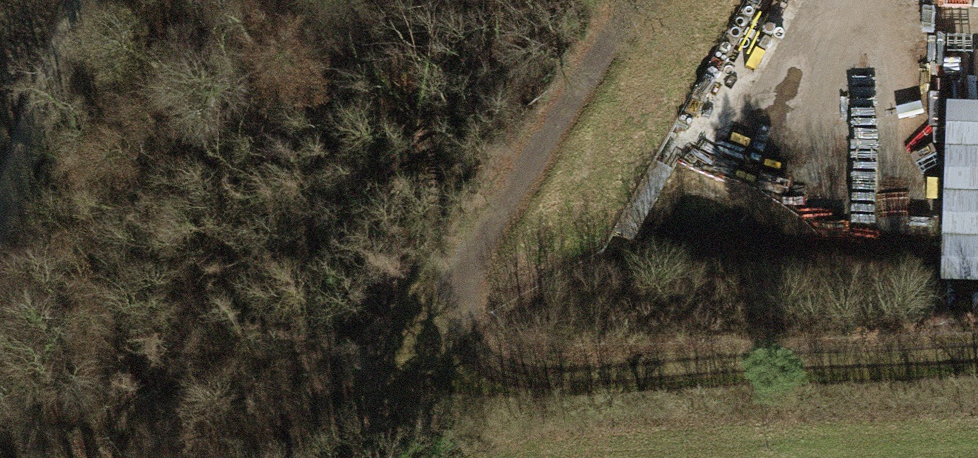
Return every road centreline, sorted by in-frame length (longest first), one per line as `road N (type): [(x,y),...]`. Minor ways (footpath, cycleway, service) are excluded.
road 1 (track): [(647,0),(411,343),(395,386),(414,431),(977,406)]
road 2 (track): [(84,0),(0,209)]

